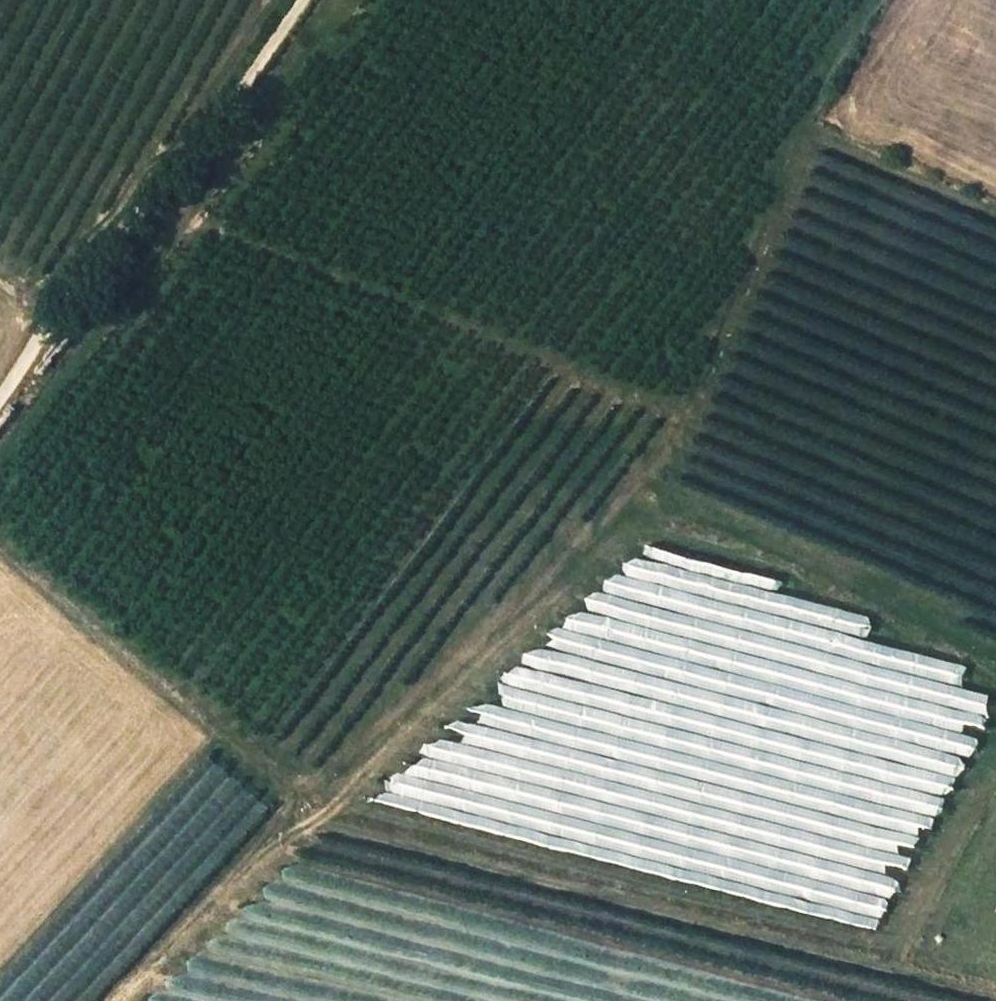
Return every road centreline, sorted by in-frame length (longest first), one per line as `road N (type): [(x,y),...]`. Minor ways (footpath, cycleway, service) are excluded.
road 1 (track): [(0,384),(295,0)]

